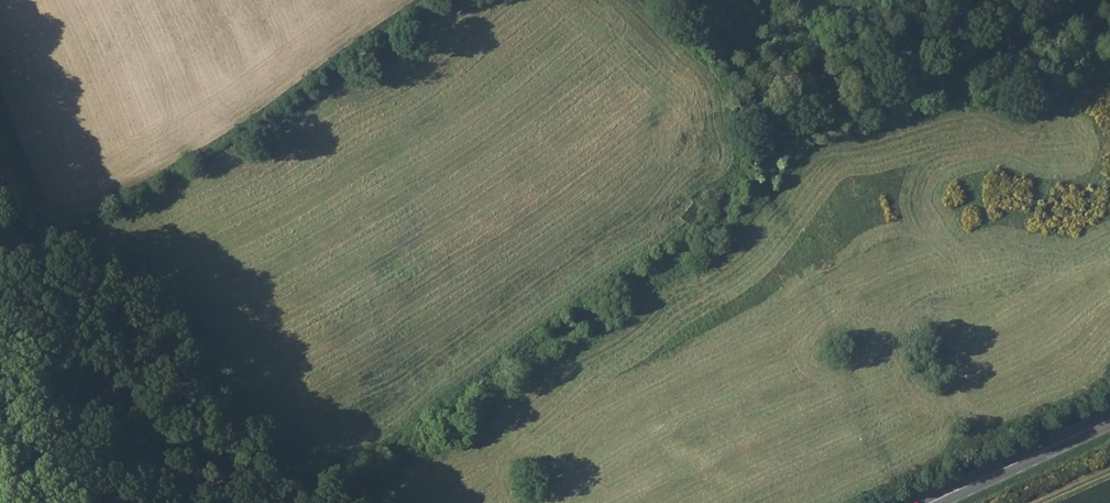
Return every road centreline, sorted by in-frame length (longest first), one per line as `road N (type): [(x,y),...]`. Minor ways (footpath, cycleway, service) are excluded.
road 1 (primary): [(934,502),(1109,423)]

